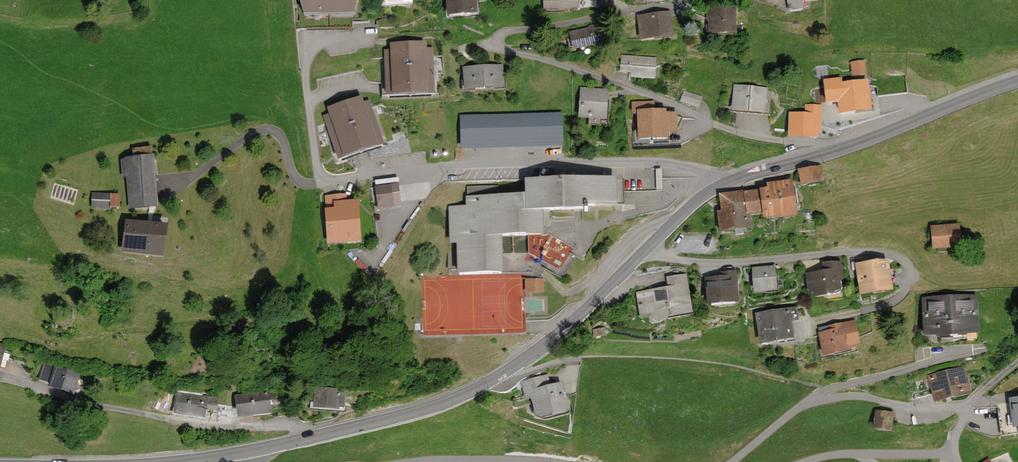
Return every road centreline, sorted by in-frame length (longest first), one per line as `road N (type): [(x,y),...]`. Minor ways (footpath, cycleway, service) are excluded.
road 1 (tertiary): [(254,450),(419,412),(497,379),(555,338),(719,186),(1017,78)]
road 2 (unclassified): [(730,456),(420,461)]
road 3 (unclassified): [(958,433),(891,452),(730,456)]
road 4 (track): [(171,201),(264,129),(283,139),(296,177),(322,181)]
road 5 (unclassified): [(833,390),(730,456)]

